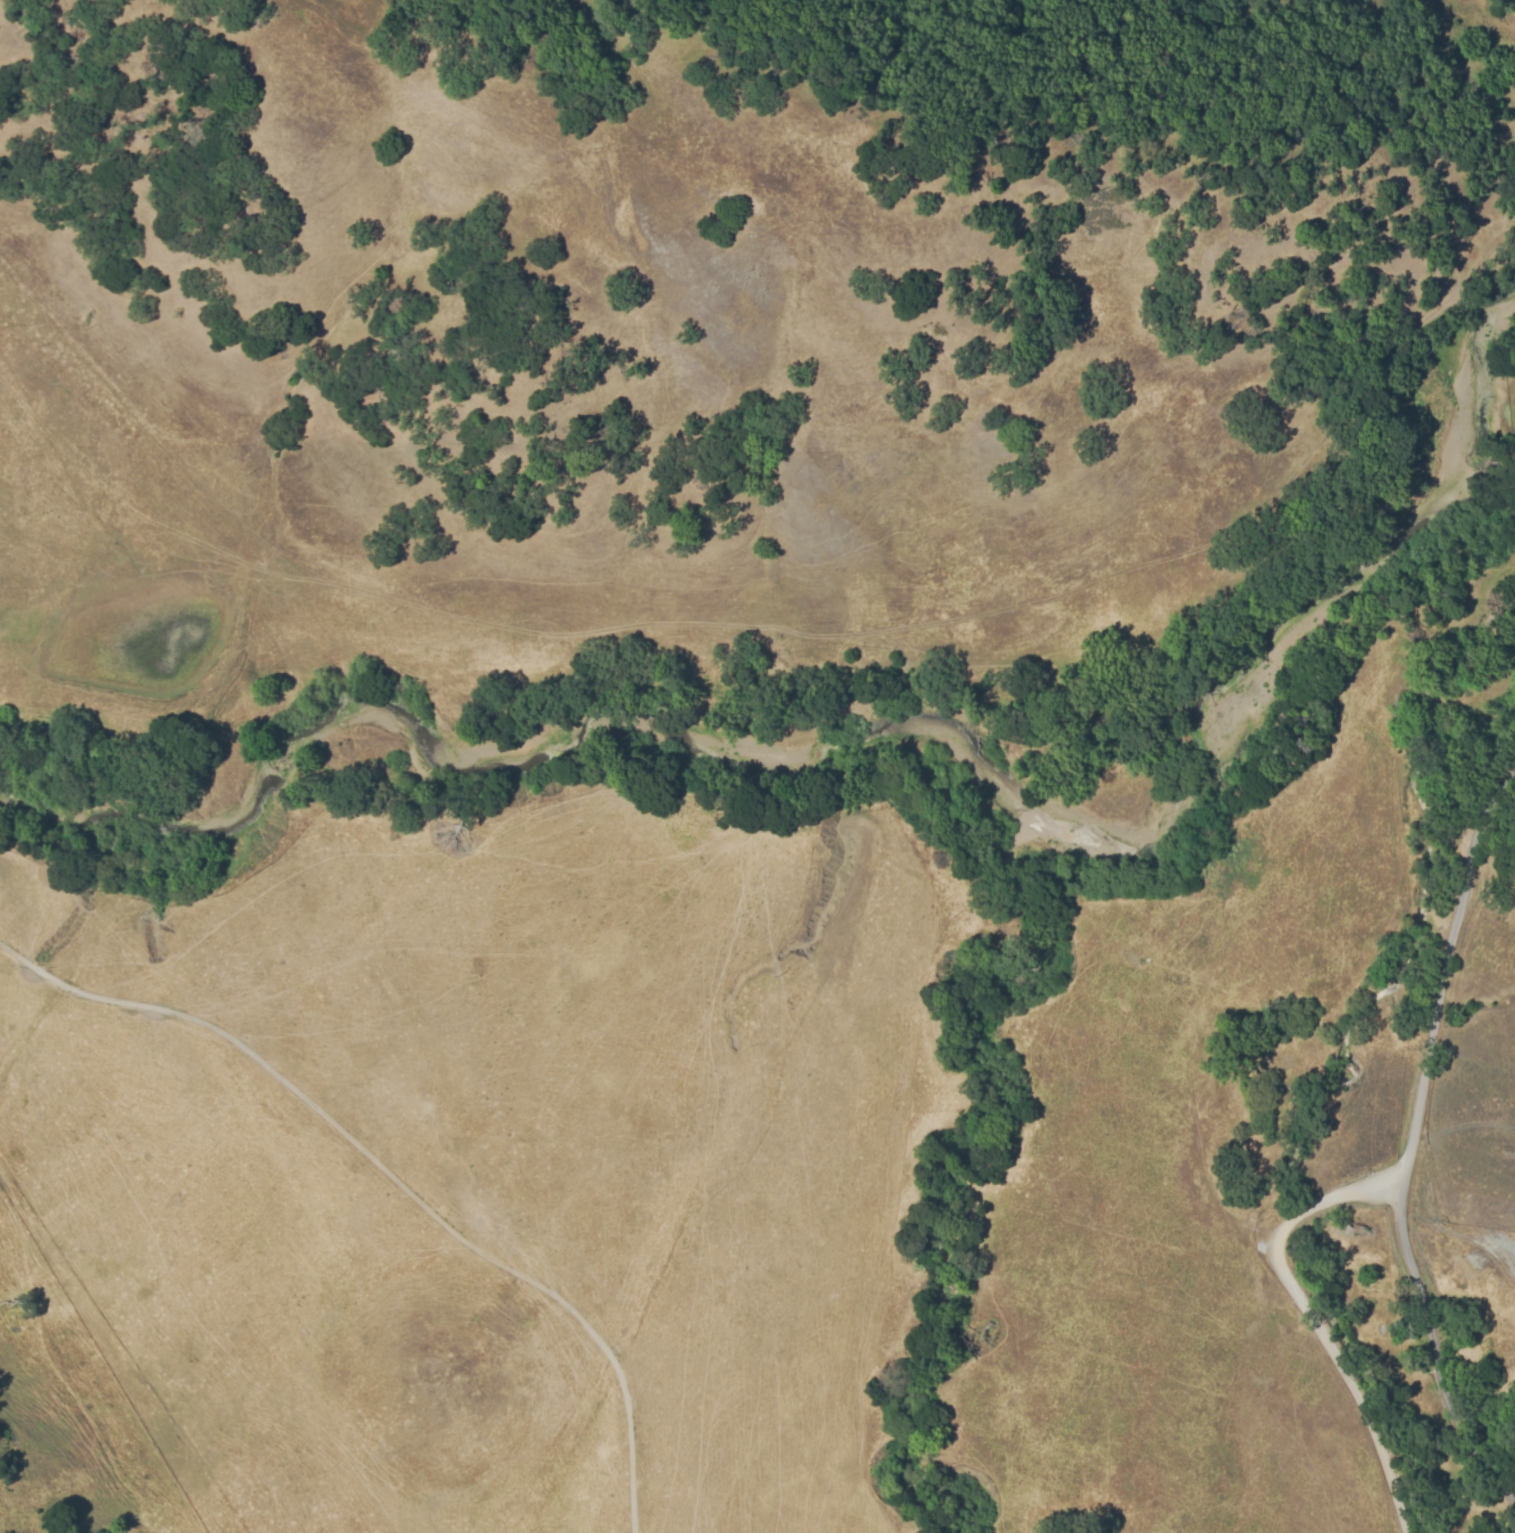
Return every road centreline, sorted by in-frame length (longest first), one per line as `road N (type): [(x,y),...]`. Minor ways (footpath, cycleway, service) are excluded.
road 1 (residential): [(1514,1462),(1444,1365),(1406,1251),(1401,1190),(1444,920),(1479,817),(1514,749)]
road 2 (residential): [(1401,1190),(1309,1215),(1277,1256),(1374,1432),(1409,1532)]

